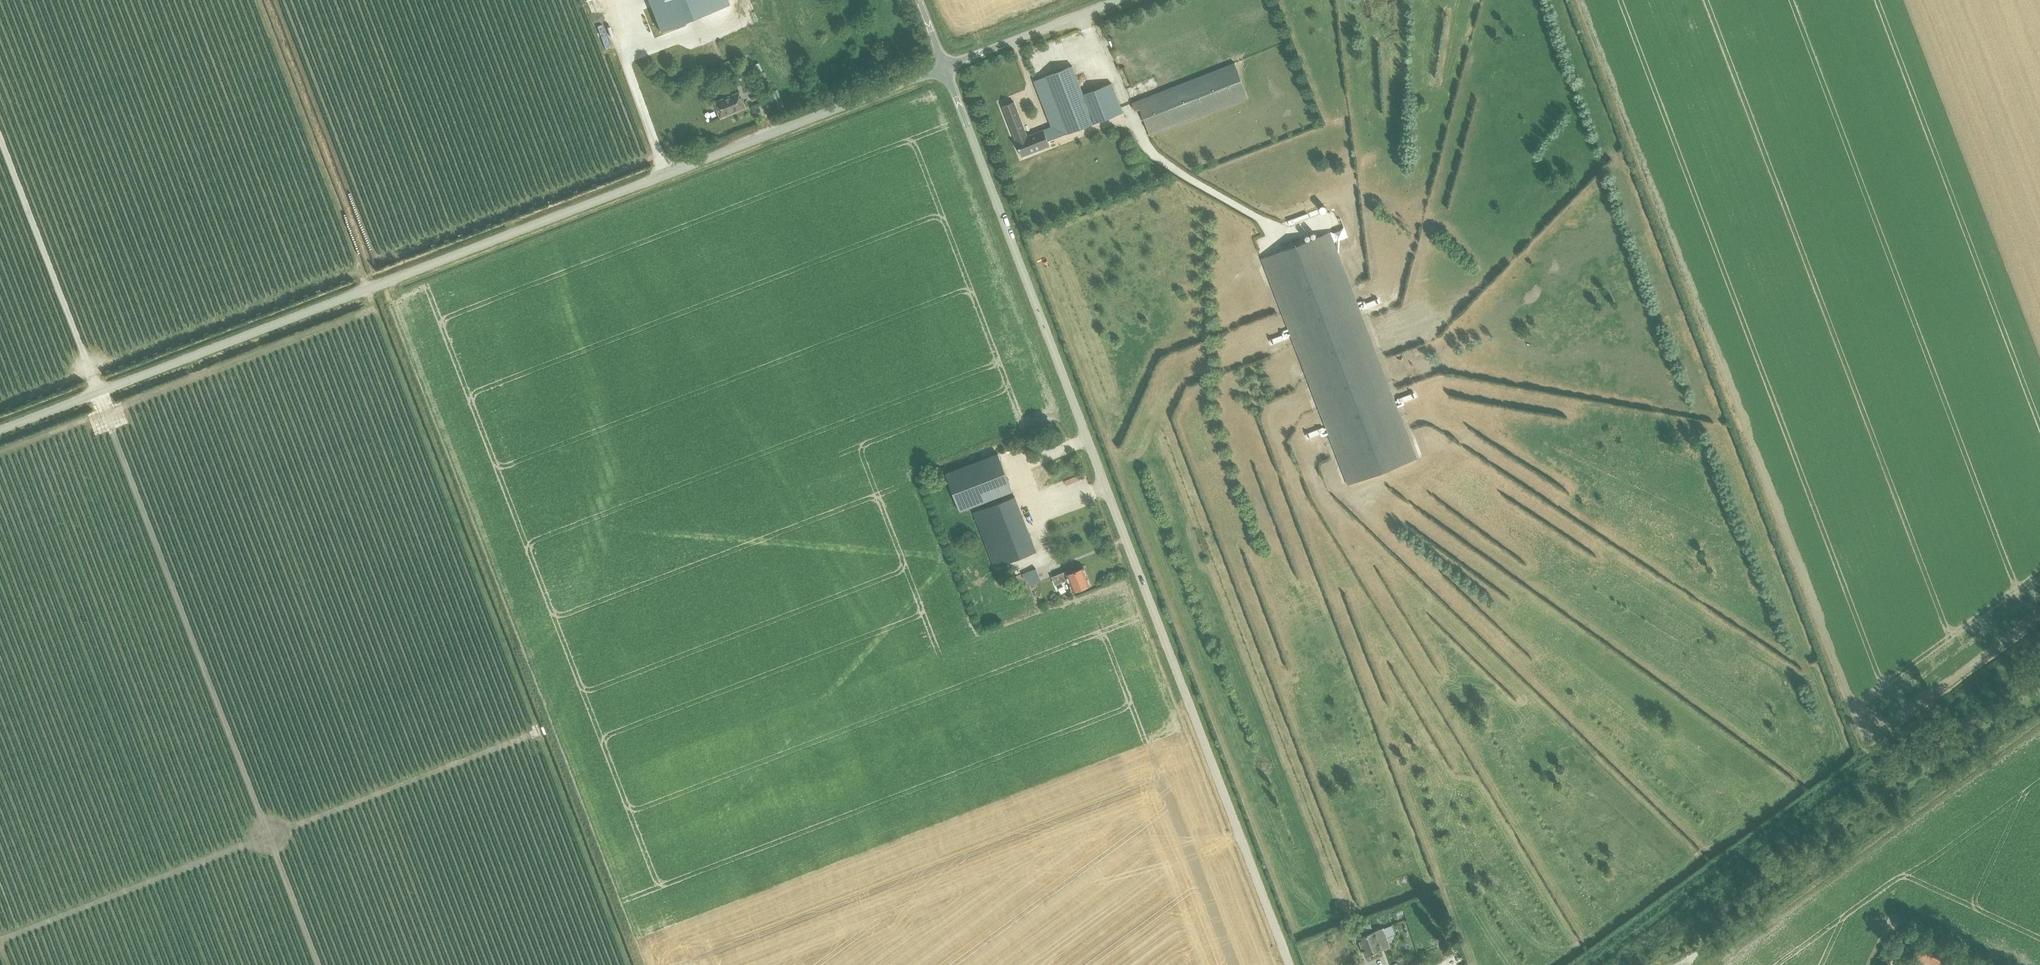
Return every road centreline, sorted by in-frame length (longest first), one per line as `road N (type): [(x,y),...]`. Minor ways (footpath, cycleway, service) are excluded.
road 1 (unclassified): [(0,430),(945,67)]
road 2 (unclassified): [(1290,964),(945,67)]
road 3 (unclassified): [(945,67),(1118,0)]

